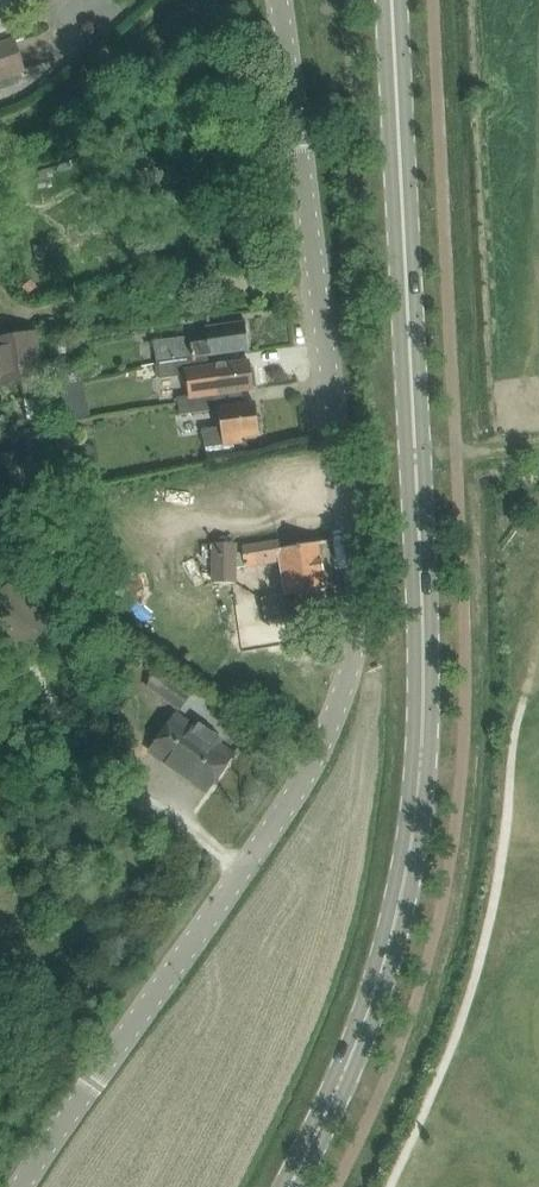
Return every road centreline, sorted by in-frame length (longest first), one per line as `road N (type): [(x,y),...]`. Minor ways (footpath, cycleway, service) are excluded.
road 1 (unclassified): [(27,1186),(239,881),(325,744),(349,685),(360,602),(280,0)]
road 2 (tertiary): [(276,1186),(346,1043),(395,863),(411,746),(418,630),(391,0)]

